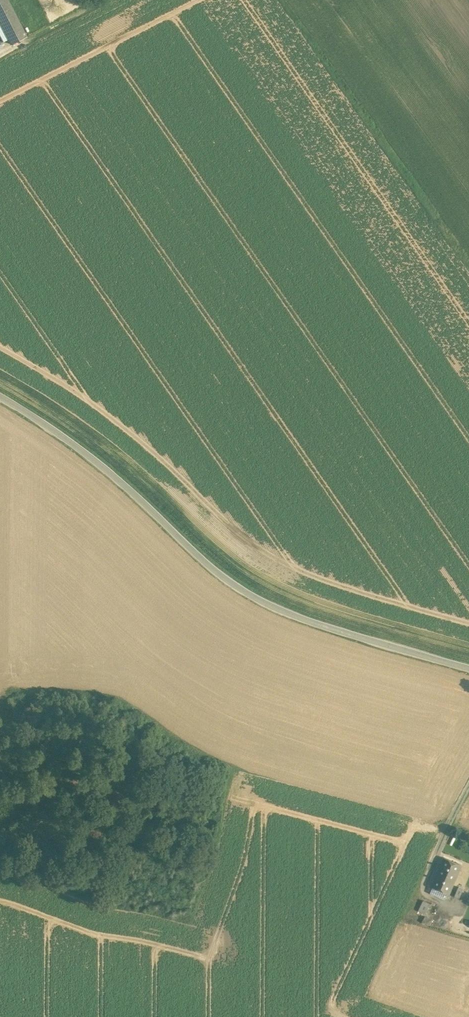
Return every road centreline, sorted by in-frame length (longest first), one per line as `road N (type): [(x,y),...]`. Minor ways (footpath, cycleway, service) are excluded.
road 1 (tertiary): [(468,668),(261,601),(220,573),(91,458),(0,396)]

